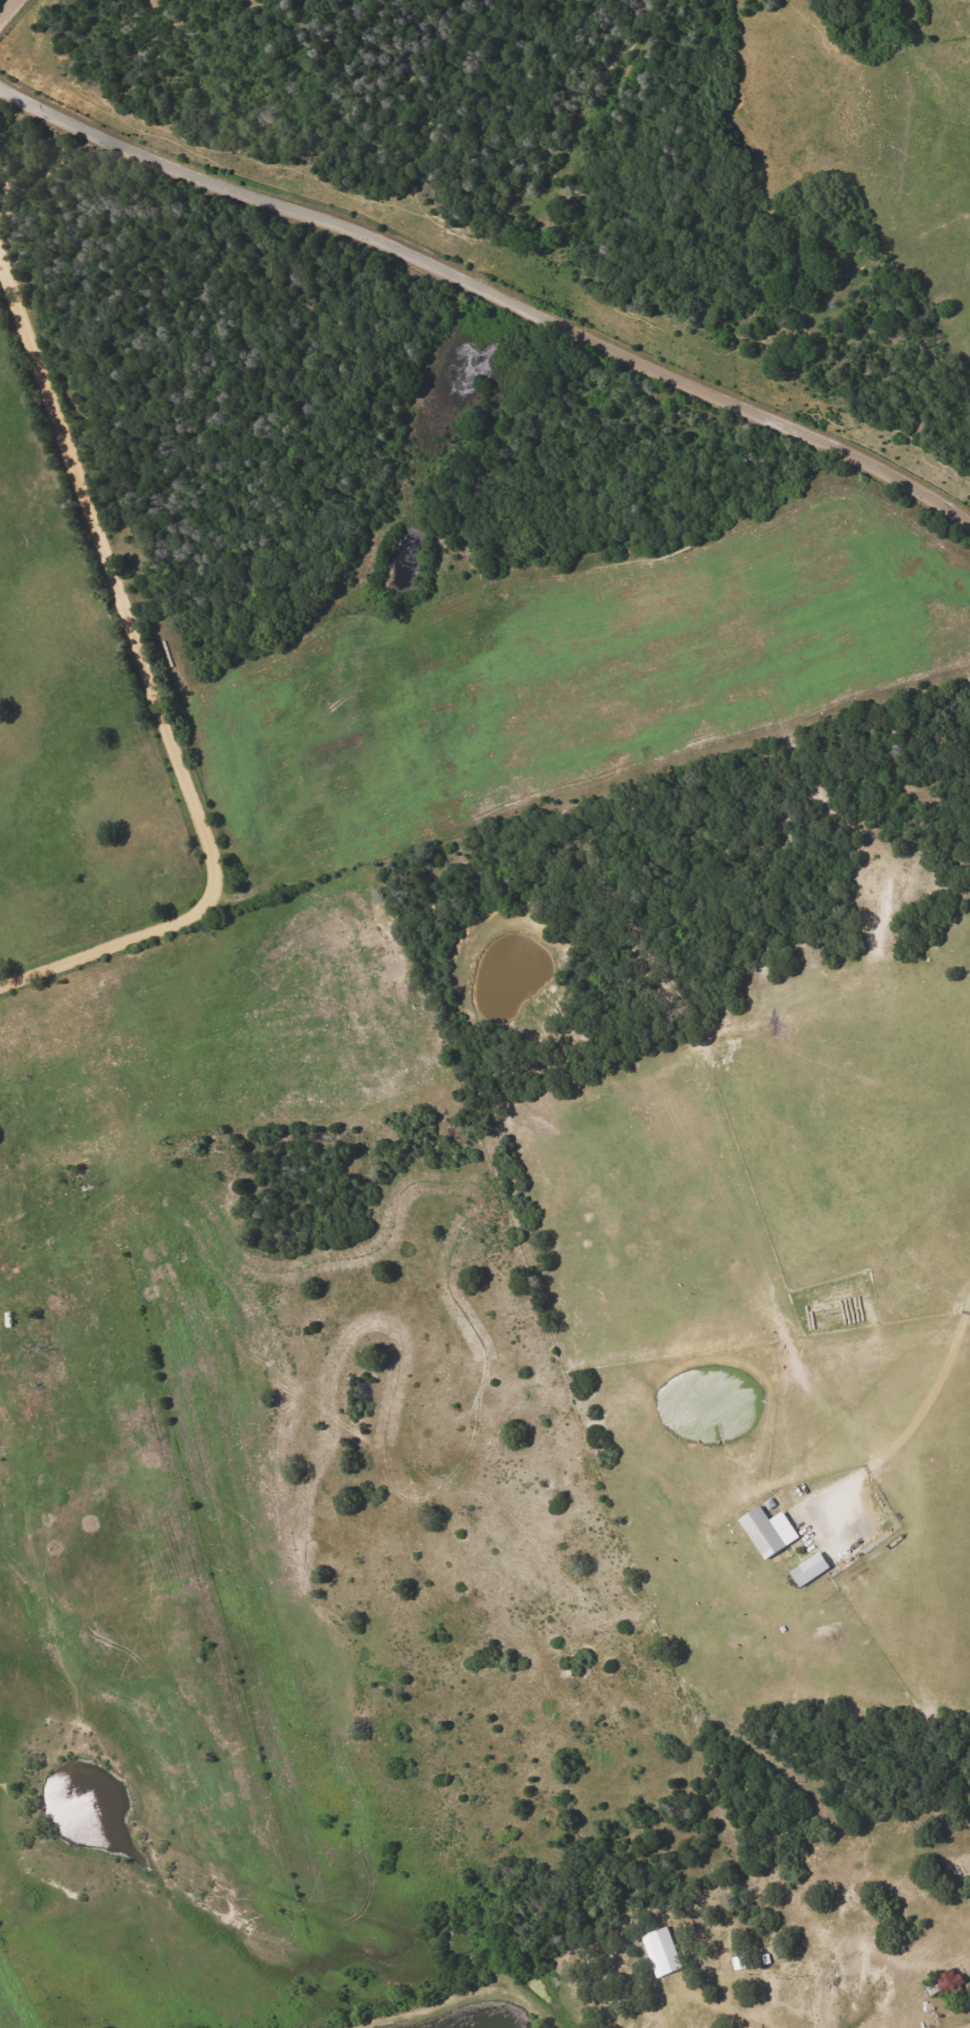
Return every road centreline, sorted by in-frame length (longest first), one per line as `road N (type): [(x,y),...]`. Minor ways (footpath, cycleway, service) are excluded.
road 1 (residential): [(969,525),(846,453),(372,240),(167,168),(0,91)]
road 2 (residential): [(0,269),(216,869),(209,898),(189,919),(0,988)]

